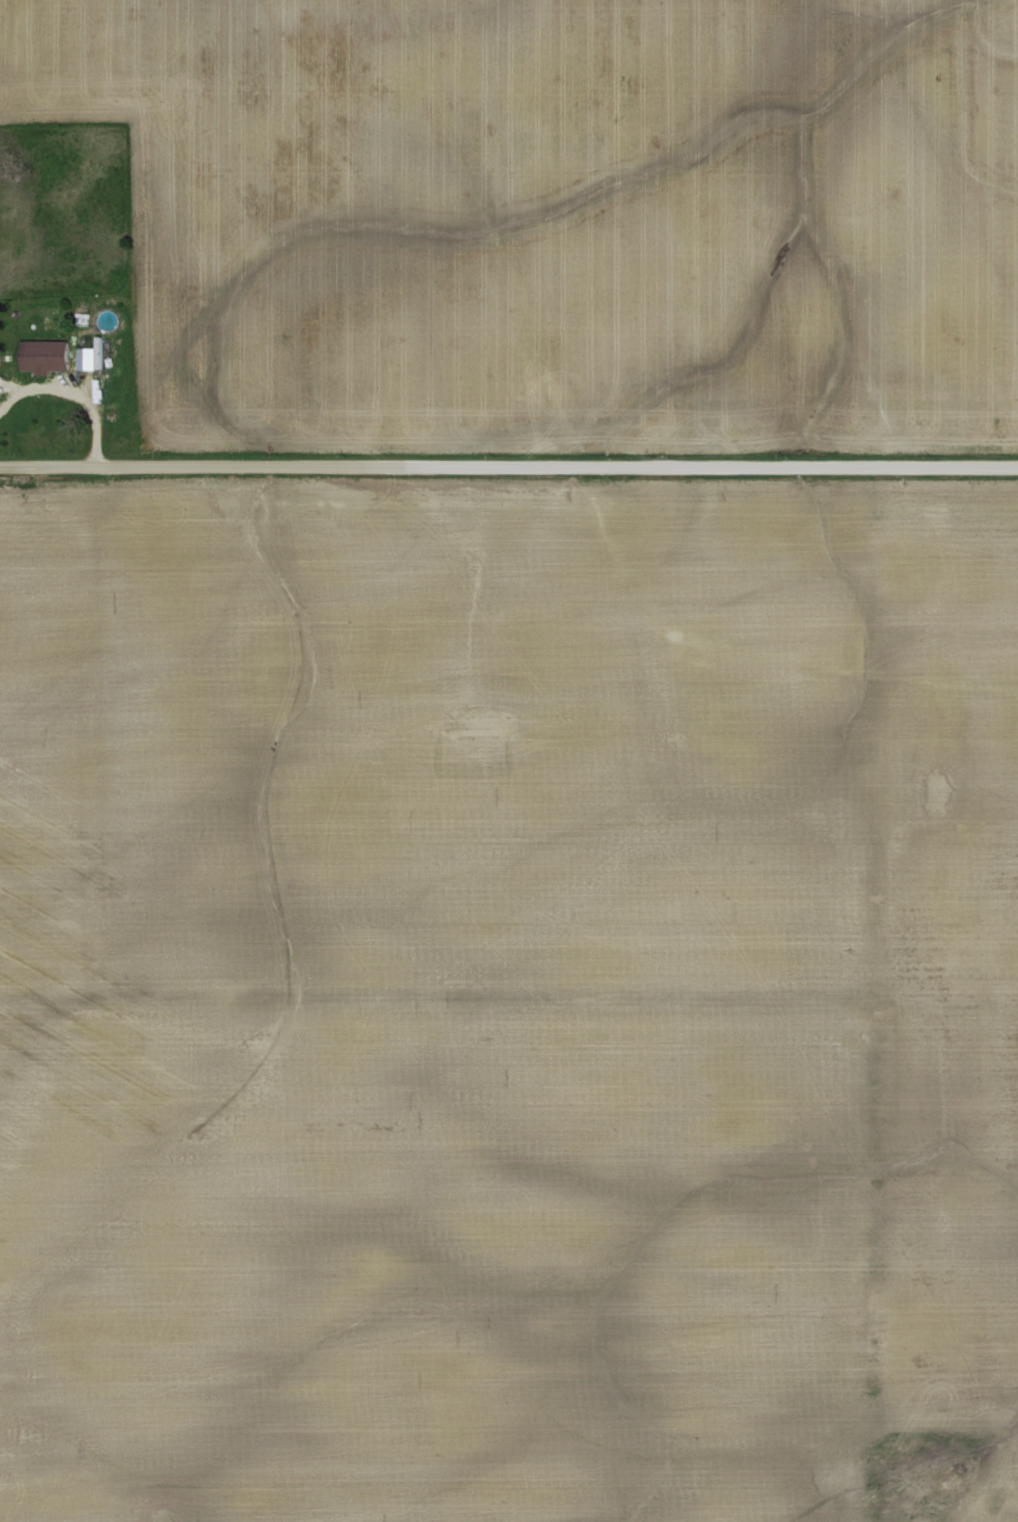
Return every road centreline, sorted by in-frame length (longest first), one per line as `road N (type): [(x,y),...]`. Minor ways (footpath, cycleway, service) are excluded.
road 1 (residential): [(0,463),(1017,466)]

